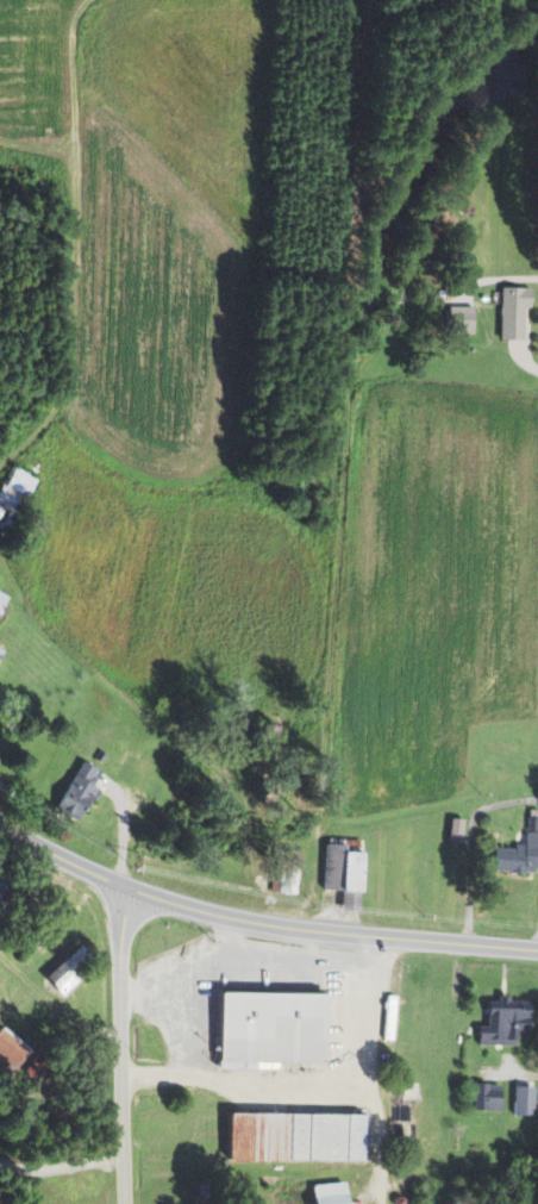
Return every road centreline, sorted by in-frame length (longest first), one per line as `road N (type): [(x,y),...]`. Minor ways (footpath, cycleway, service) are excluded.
road 1 (primary): [(537,950),(227,921),(119,891),(0,826)]
road 2 (residential): [(126,1203),(119,891)]

